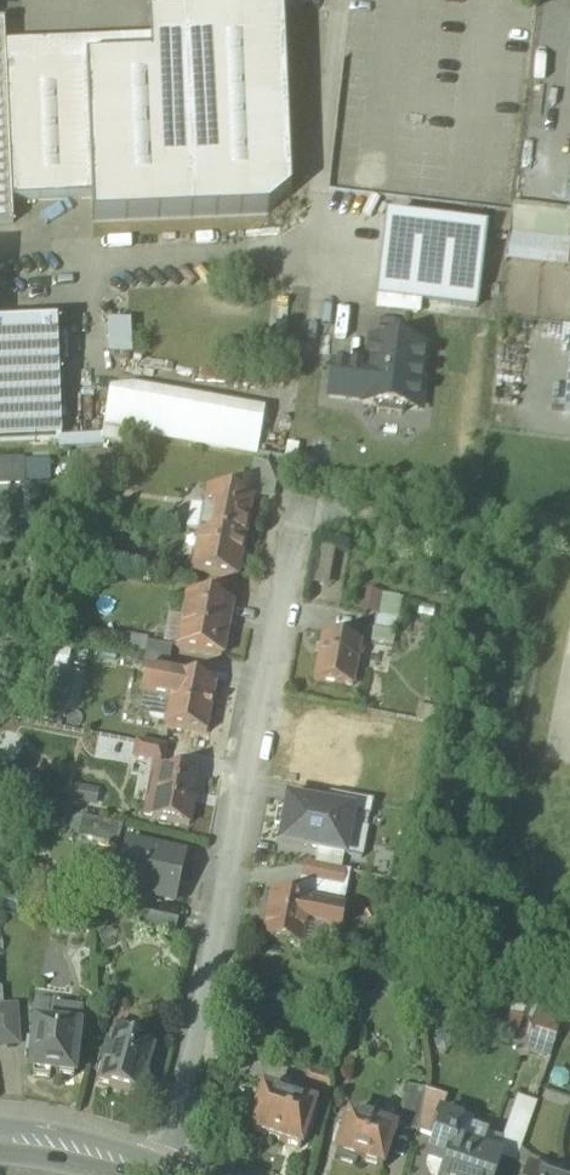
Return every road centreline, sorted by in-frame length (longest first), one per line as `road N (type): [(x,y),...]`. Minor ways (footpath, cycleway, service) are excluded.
road 1 (residential): [(163,1172),(305,515)]
road 2 (secondary): [(163,1172),(0,1136)]

